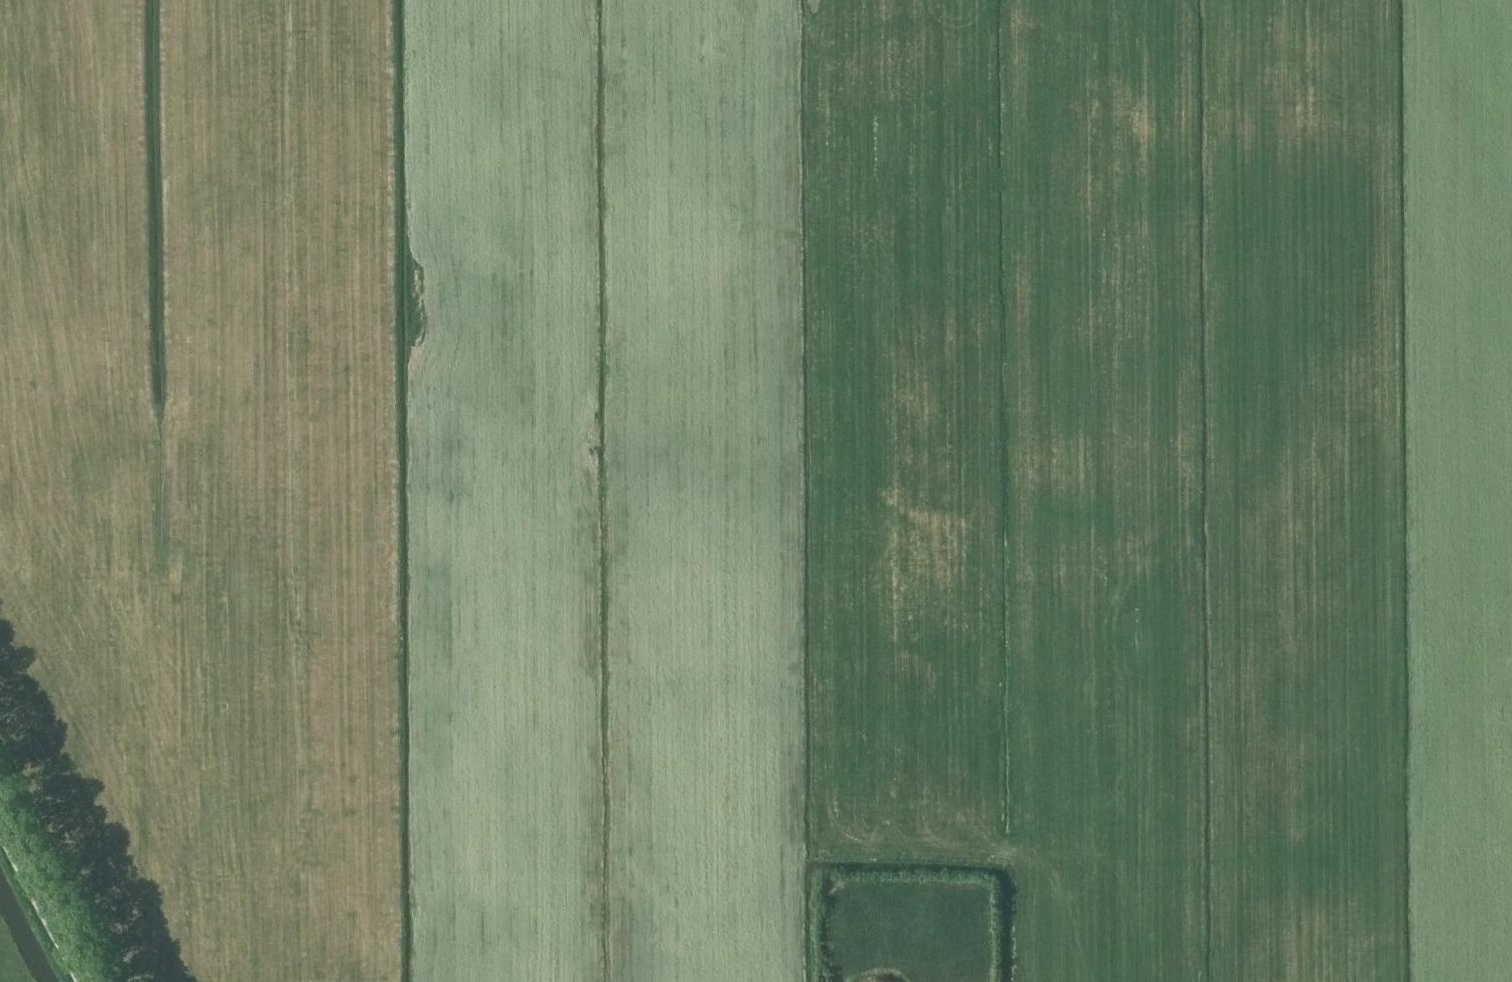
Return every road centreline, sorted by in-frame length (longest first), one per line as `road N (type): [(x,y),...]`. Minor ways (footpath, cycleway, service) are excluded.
road 1 (unclassified): [(84,981),(0,823)]

